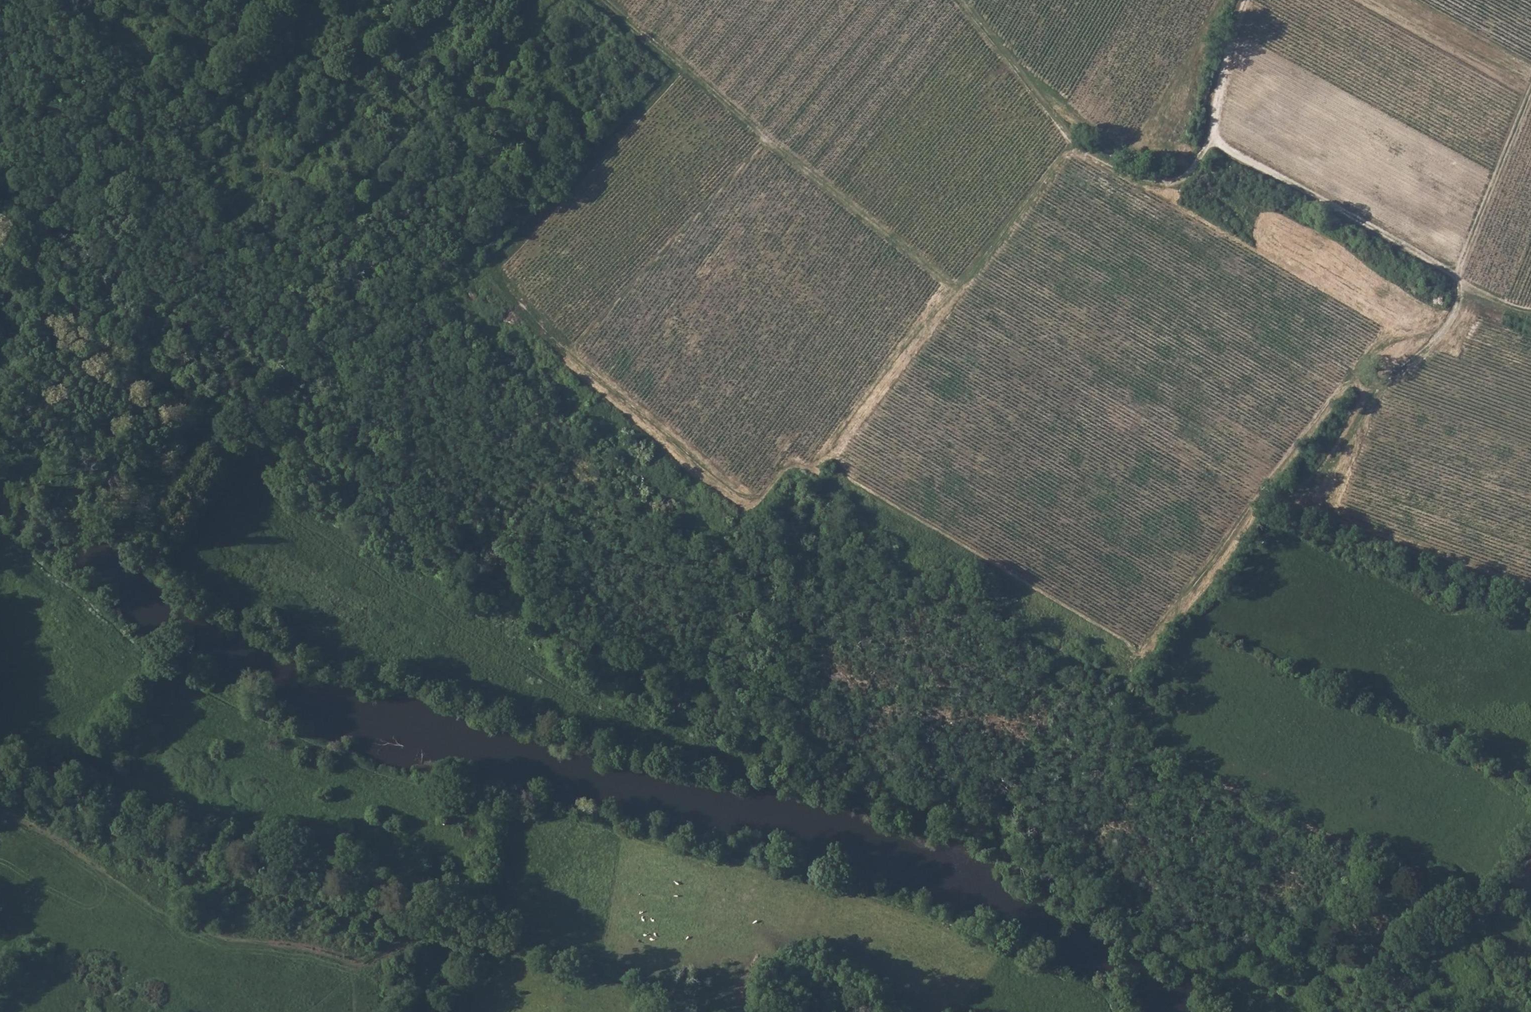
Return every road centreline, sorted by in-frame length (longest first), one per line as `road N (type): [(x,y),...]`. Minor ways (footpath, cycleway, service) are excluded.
road 1 (track): [(605,0),(765,143),(932,273),(963,284)]
road 2 (track): [(1456,275),(1455,312),(1434,344),(1379,389),(1345,385),(1183,608)]
road 3 (track): [(1530,589),(1312,506),(1379,389)]
road 4 (track): [(1456,275),(1212,140)]
road 5 (track): [(1530,91),(1456,275)]
road 6 (track): [(957,0),(1071,152)]
road 7 (track): [(963,284),(1071,152)]
road 8 (track): [(1071,152),(1138,183),(1166,183),(1187,176),(1212,140)]
road 9 (track): [(1212,140),(1244,0)]

